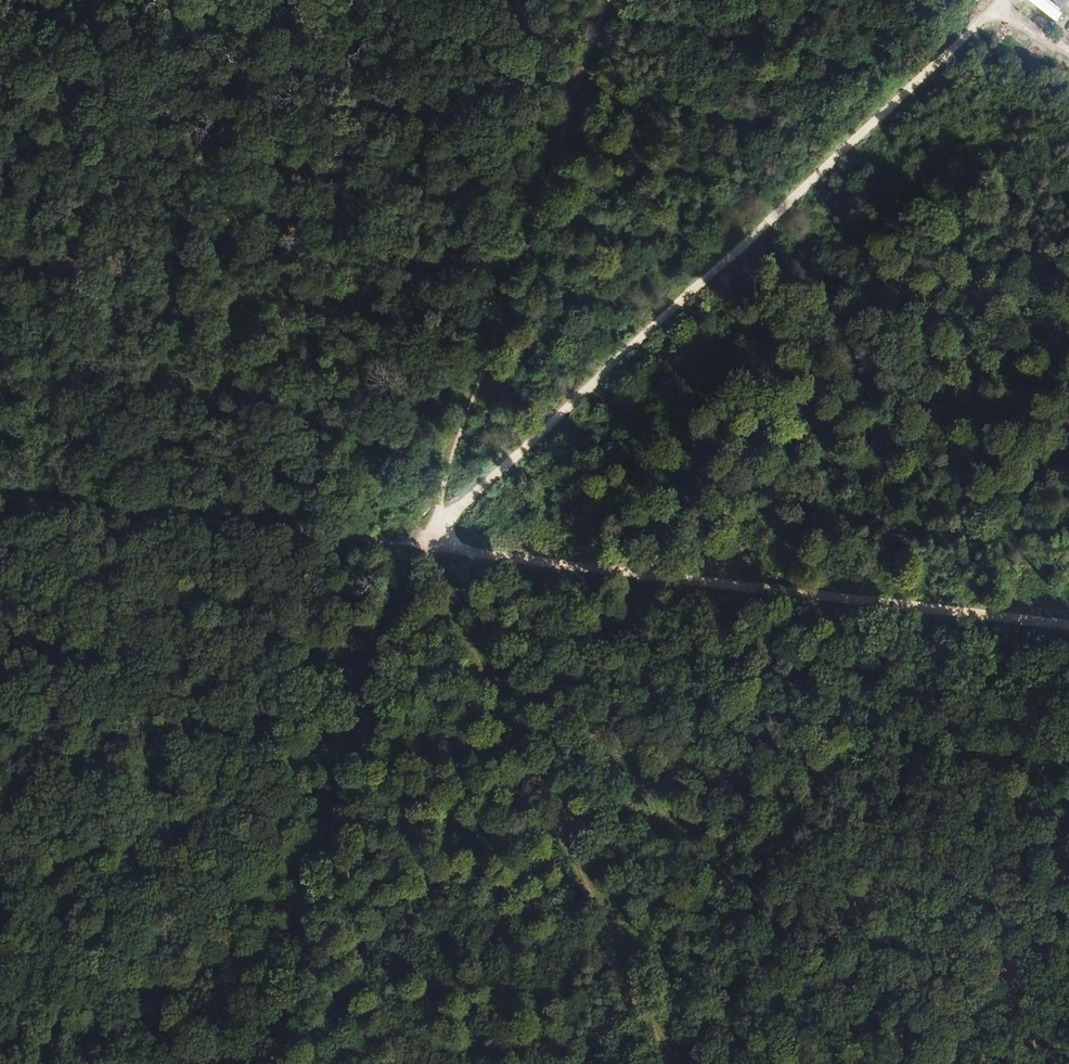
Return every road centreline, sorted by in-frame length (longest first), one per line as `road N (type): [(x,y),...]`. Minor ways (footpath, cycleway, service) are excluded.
road 1 (track): [(426,541),(998,0)]
road 2 (track): [(1068,623),(426,541)]
road 3 (track): [(124,0),(426,541)]
road 4 (track): [(426,541),(676,1063)]
road 5 (track): [(426,541),(609,0)]
road 6 (track): [(250,1063),(426,541)]
road 7 (track): [(426,541),(0,488)]

